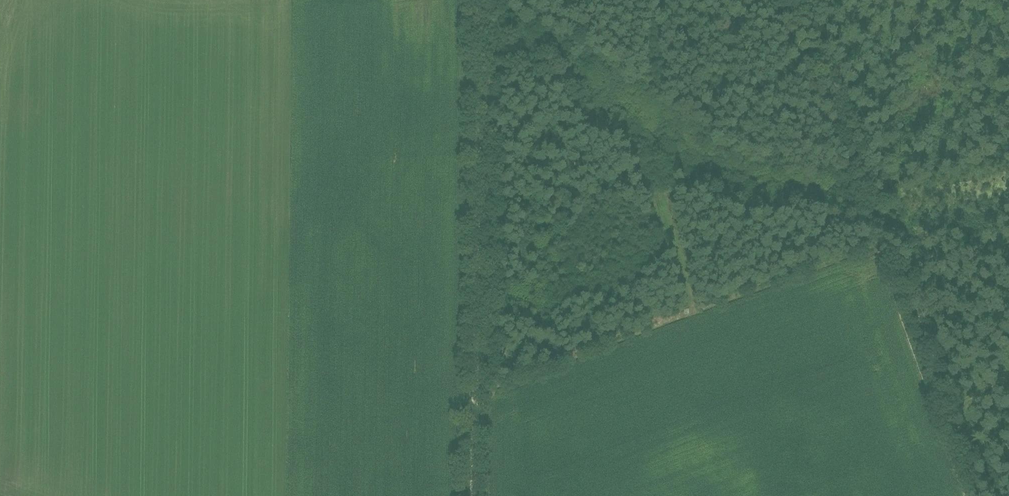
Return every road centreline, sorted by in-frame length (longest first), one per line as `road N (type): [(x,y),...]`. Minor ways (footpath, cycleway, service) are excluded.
road 1 (track): [(473,495),(479,0)]

